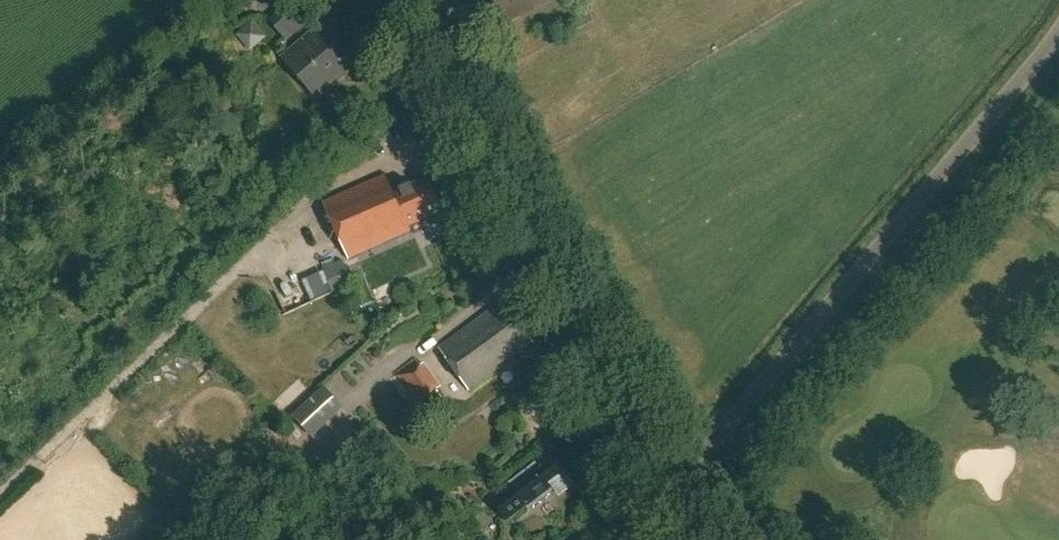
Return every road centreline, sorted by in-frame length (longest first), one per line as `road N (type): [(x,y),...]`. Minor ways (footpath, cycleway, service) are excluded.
road 1 (unclassified): [(670,496),(1058,31)]
road 2 (tertiary): [(670,496),(545,271),(421,0)]

